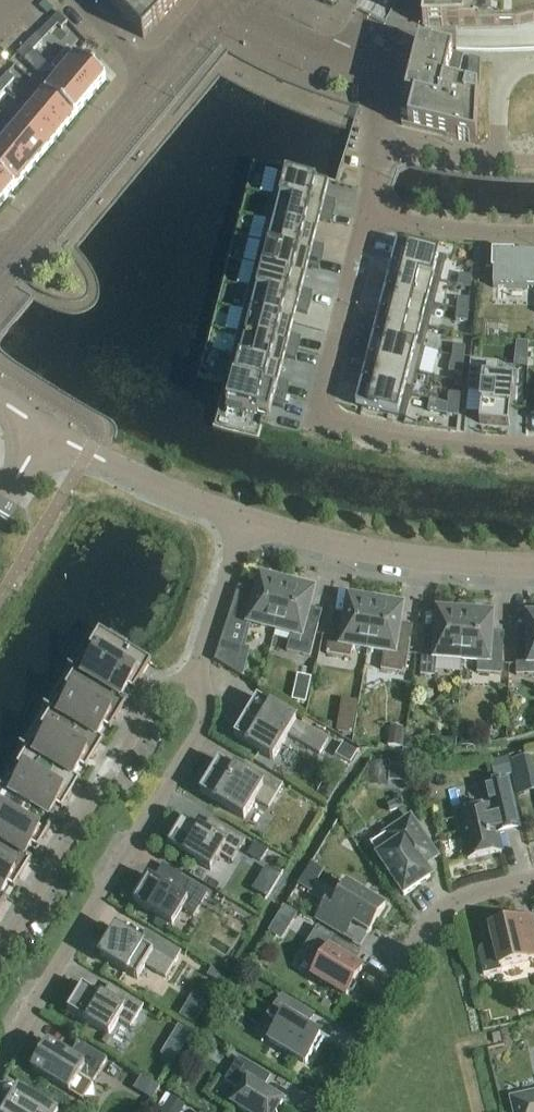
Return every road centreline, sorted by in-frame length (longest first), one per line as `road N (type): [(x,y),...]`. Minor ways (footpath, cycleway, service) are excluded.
road 1 (residential): [(0,1063),(205,726),(207,709),(193,681)]
road 2 (residential): [(533,453),(429,446),(319,418),(366,211)]
road 3 (residential): [(193,681),(158,692),(0,951)]
road 4 (residential): [(533,877),(456,900),(433,922),(316,1111)]
road 5 (tertiary): [(244,520),(420,558),(533,566)]
road 6 (unclassified): [(1,257),(150,76)]
road 7 (unclassified): [(150,76),(215,2),(337,57)]
road 8 (tertiary): [(43,431),(244,520)]
road 9 (residential): [(244,520),(193,681)]
road 10 (residential): [(533,234),(366,211)]
road 11 (residential): [(378,143),(533,160)]

